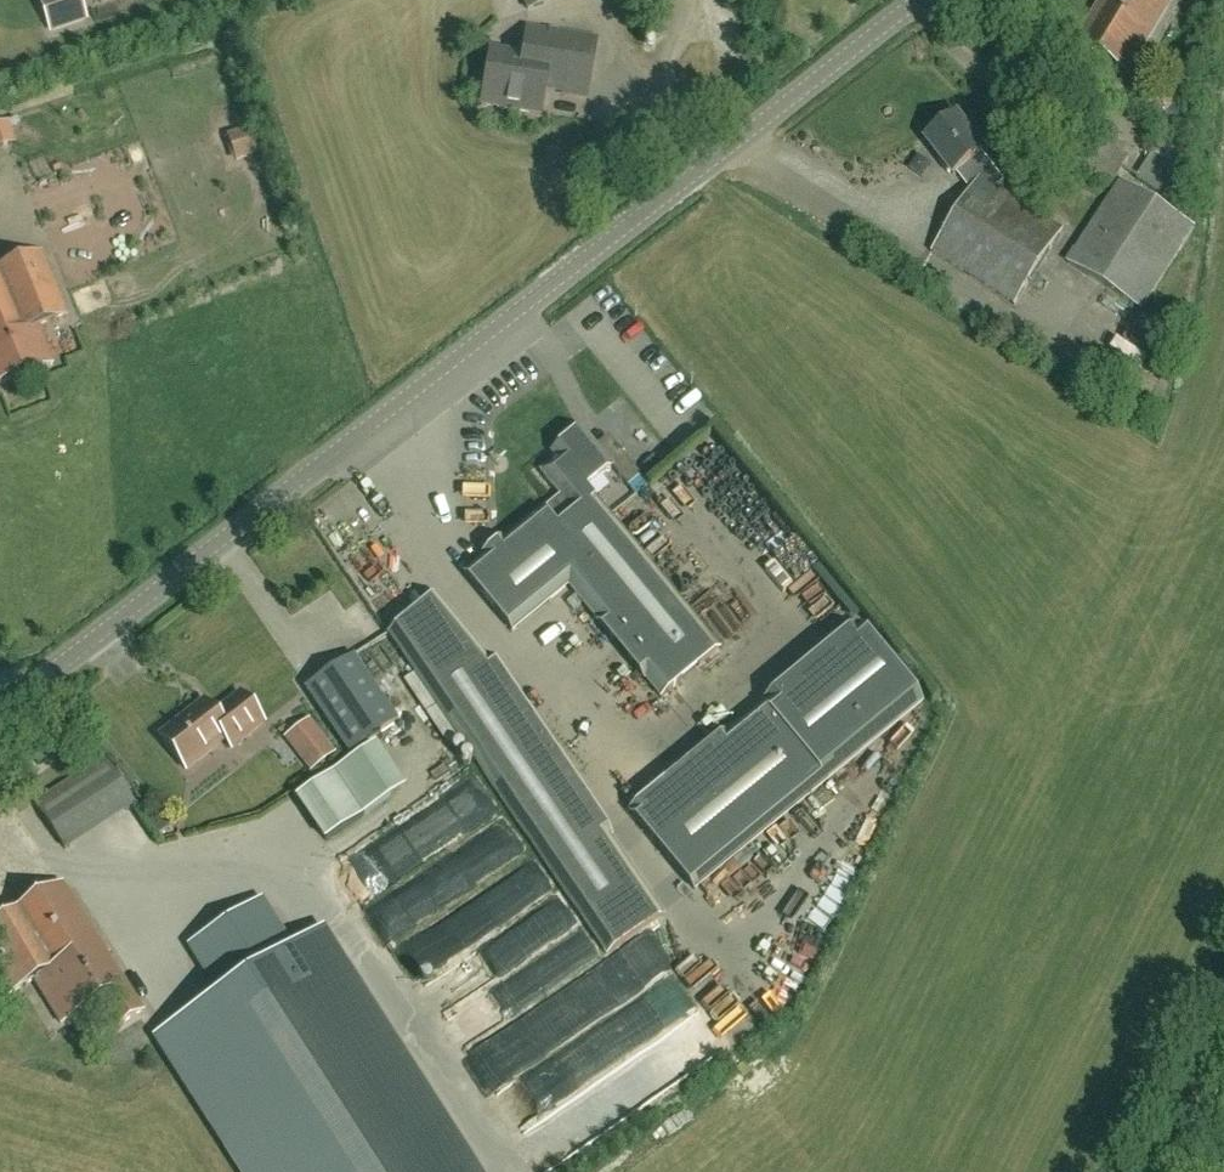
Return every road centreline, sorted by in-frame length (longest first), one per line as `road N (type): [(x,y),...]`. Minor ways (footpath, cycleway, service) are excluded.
road 1 (tertiary): [(0,708),(921,0)]
road 2 (unclassified): [(1171,1171),(1223,1063)]

